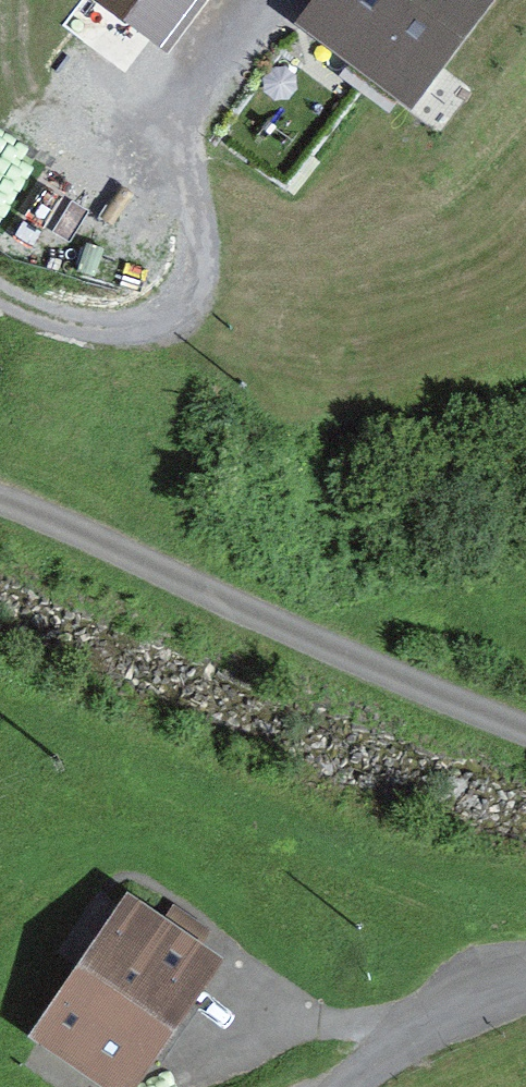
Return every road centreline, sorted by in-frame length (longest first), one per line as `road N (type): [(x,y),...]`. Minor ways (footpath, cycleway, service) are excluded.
road 1 (track): [(0,501),(525,729)]
road 2 (track): [(248,0),(195,95),(190,123),(186,153),(207,264),(204,288),(190,306),(148,326),(94,329),(53,320),(0,291)]
road 3 (unclassified): [(525,992),(429,1030),(349,1086)]

